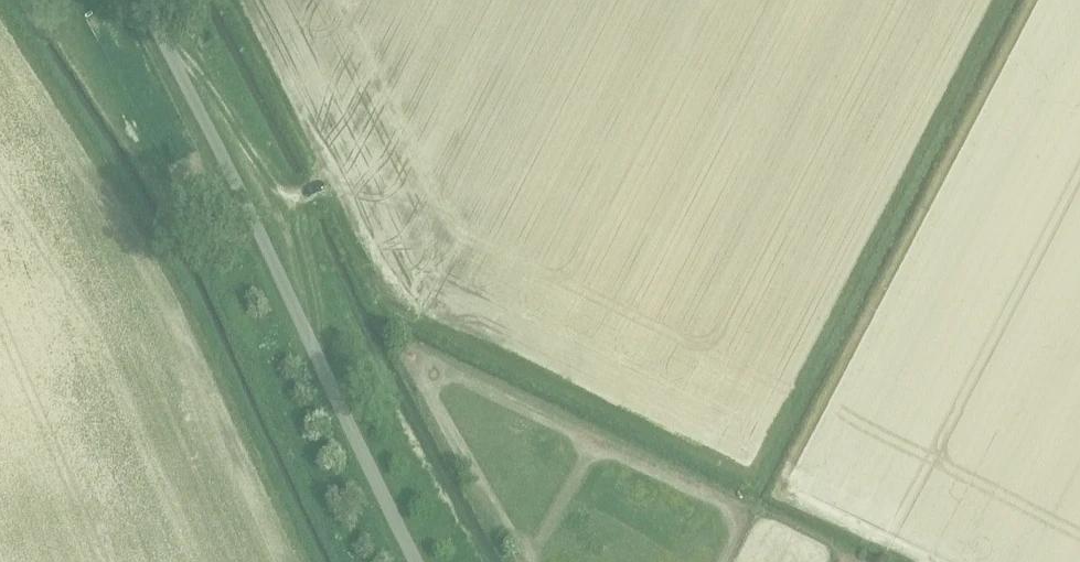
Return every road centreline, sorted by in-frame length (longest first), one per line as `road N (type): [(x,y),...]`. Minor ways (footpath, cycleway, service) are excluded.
road 1 (unclassified): [(417,561),(142,0)]

